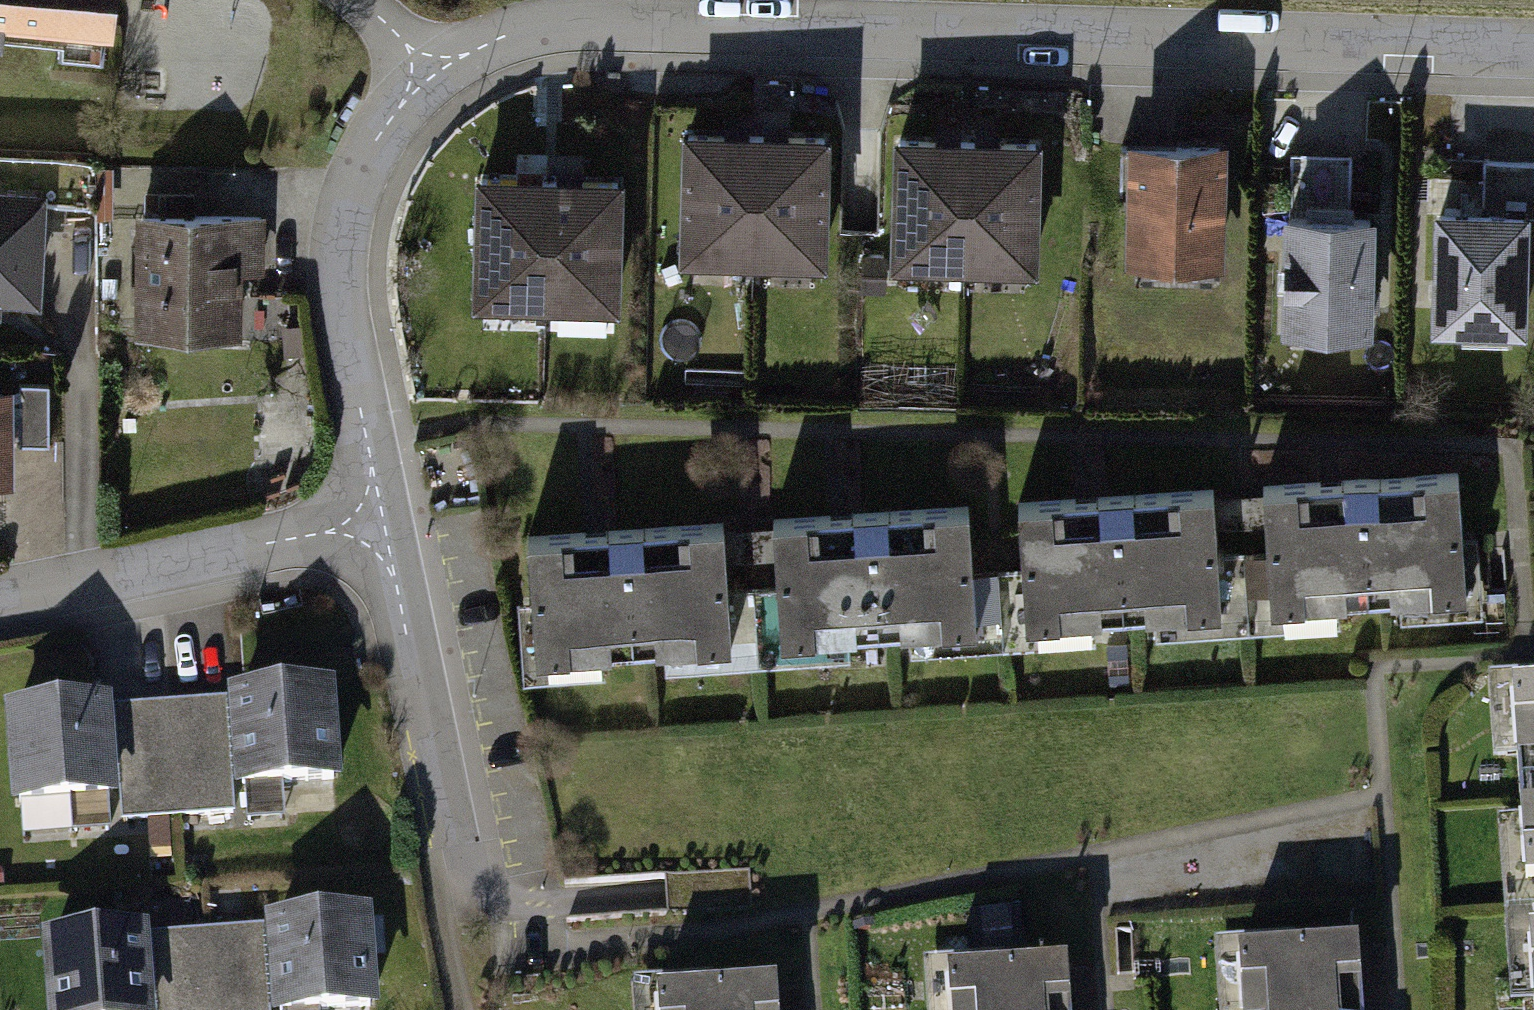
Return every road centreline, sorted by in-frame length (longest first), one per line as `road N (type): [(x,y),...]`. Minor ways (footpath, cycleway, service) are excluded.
road 1 (residential): [(0,586),(369,512),(345,231),(371,153),(422,70),(588,24),(1533,55)]

